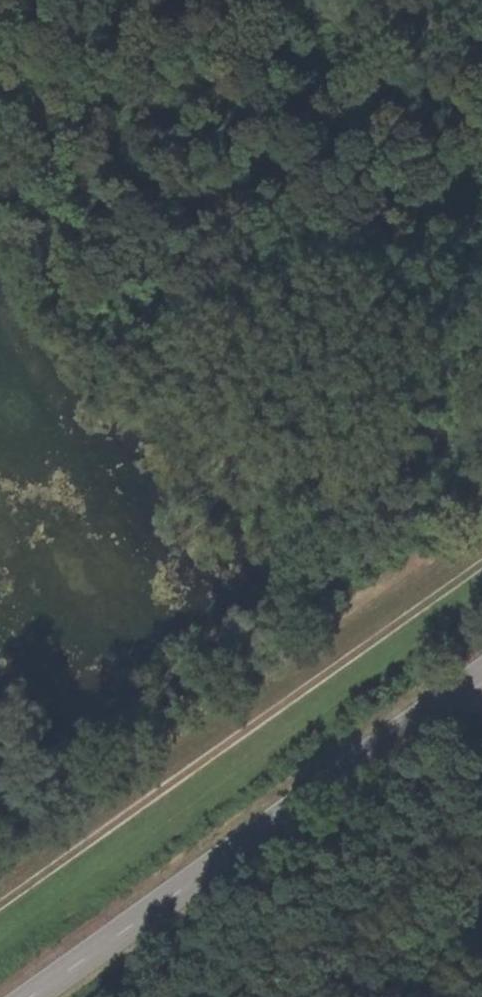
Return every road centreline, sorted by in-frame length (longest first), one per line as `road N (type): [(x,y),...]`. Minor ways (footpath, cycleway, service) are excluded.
road 1 (track): [(0,905),(481,569)]
road 2 (tertiary): [(481,680),(40,996)]

